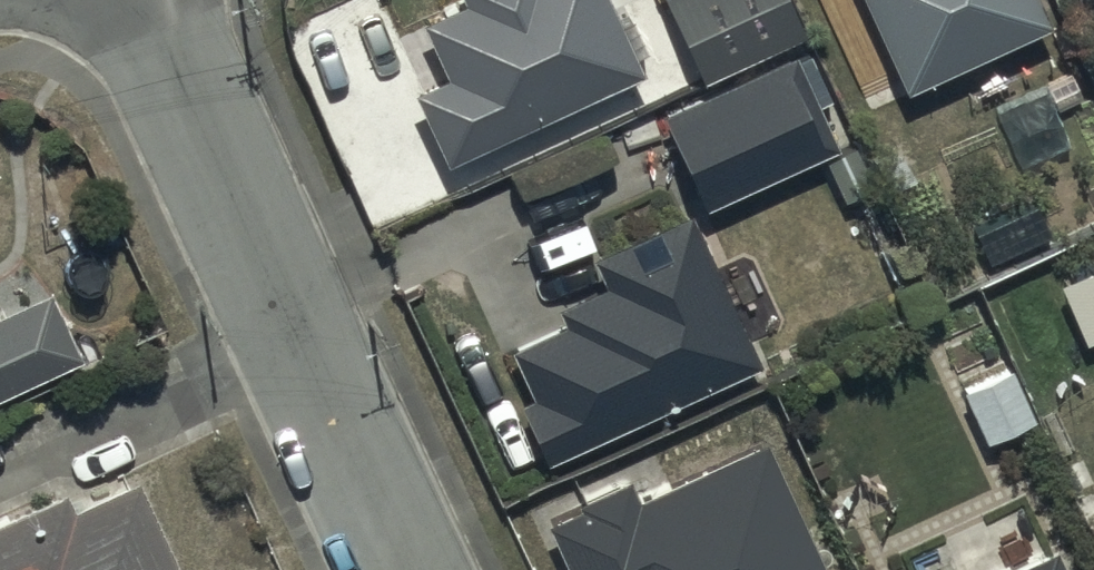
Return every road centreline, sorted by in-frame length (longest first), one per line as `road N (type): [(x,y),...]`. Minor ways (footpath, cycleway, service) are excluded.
road 1 (residential): [(125,0),(398,569)]

